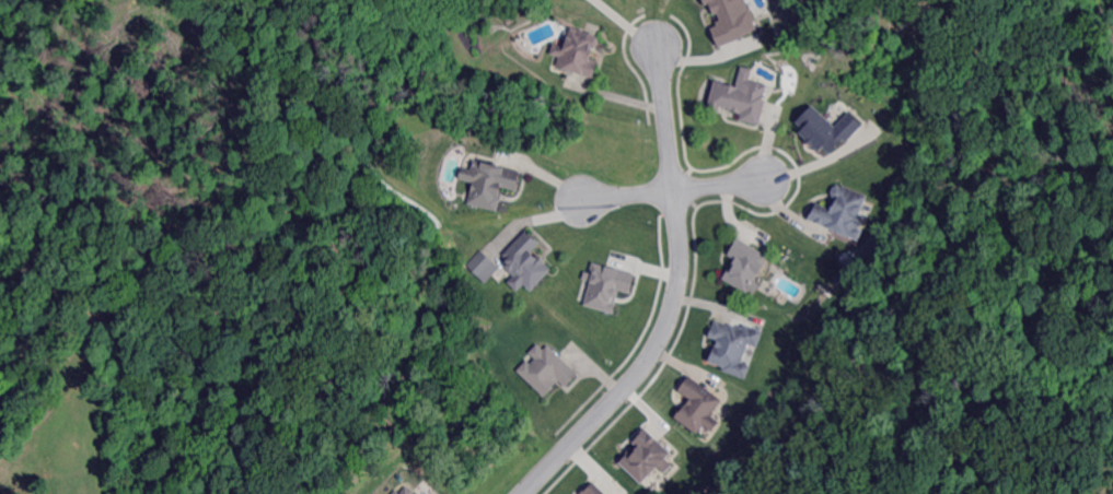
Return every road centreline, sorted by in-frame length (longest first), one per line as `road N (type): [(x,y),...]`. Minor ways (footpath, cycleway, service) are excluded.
road 1 (residential): [(515,493),(661,333),(683,257),(654,44)]
road 2 (residential): [(781,178),(565,204)]

